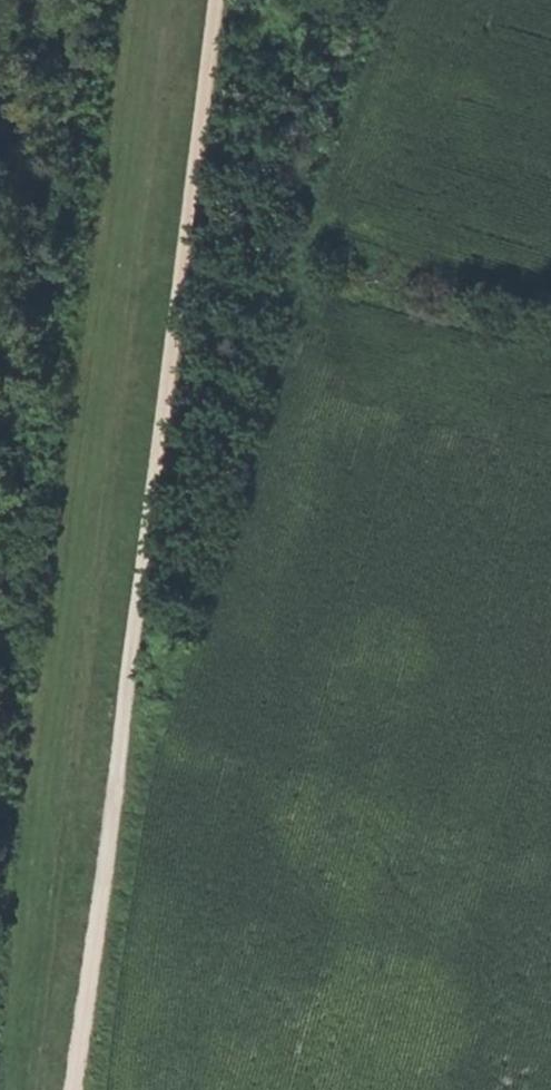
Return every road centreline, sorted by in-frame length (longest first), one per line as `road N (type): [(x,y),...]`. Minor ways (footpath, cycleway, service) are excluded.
road 1 (track): [(220,0),(75,1089)]

